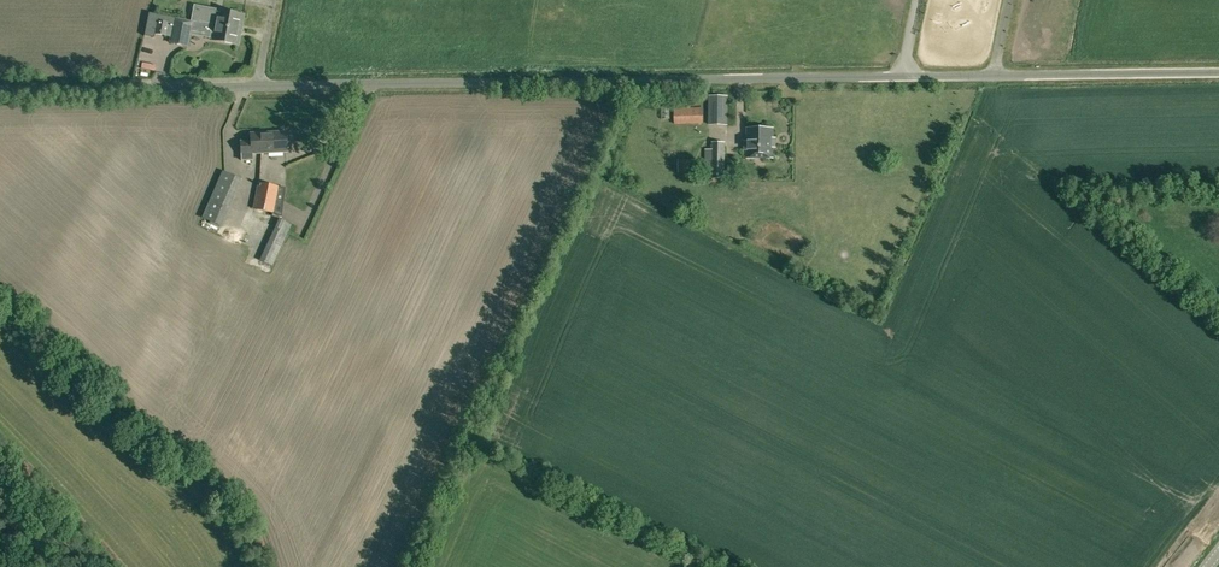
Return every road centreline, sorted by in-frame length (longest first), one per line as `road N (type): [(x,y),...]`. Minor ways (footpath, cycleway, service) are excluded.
road 1 (unclassified): [(1218,73),(0,90)]

